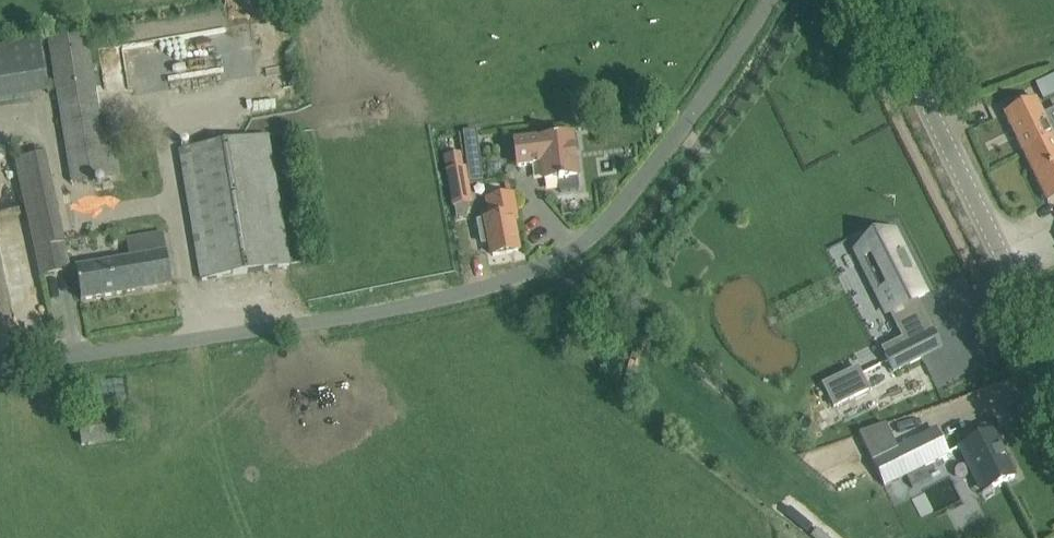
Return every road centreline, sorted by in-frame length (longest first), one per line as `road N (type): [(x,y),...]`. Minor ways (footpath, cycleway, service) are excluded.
road 1 (unclassified): [(0,366),(367,314),(541,267),(587,240),(628,196),(770,0)]
road 2 (tertiary): [(1053,361),(874,0)]

